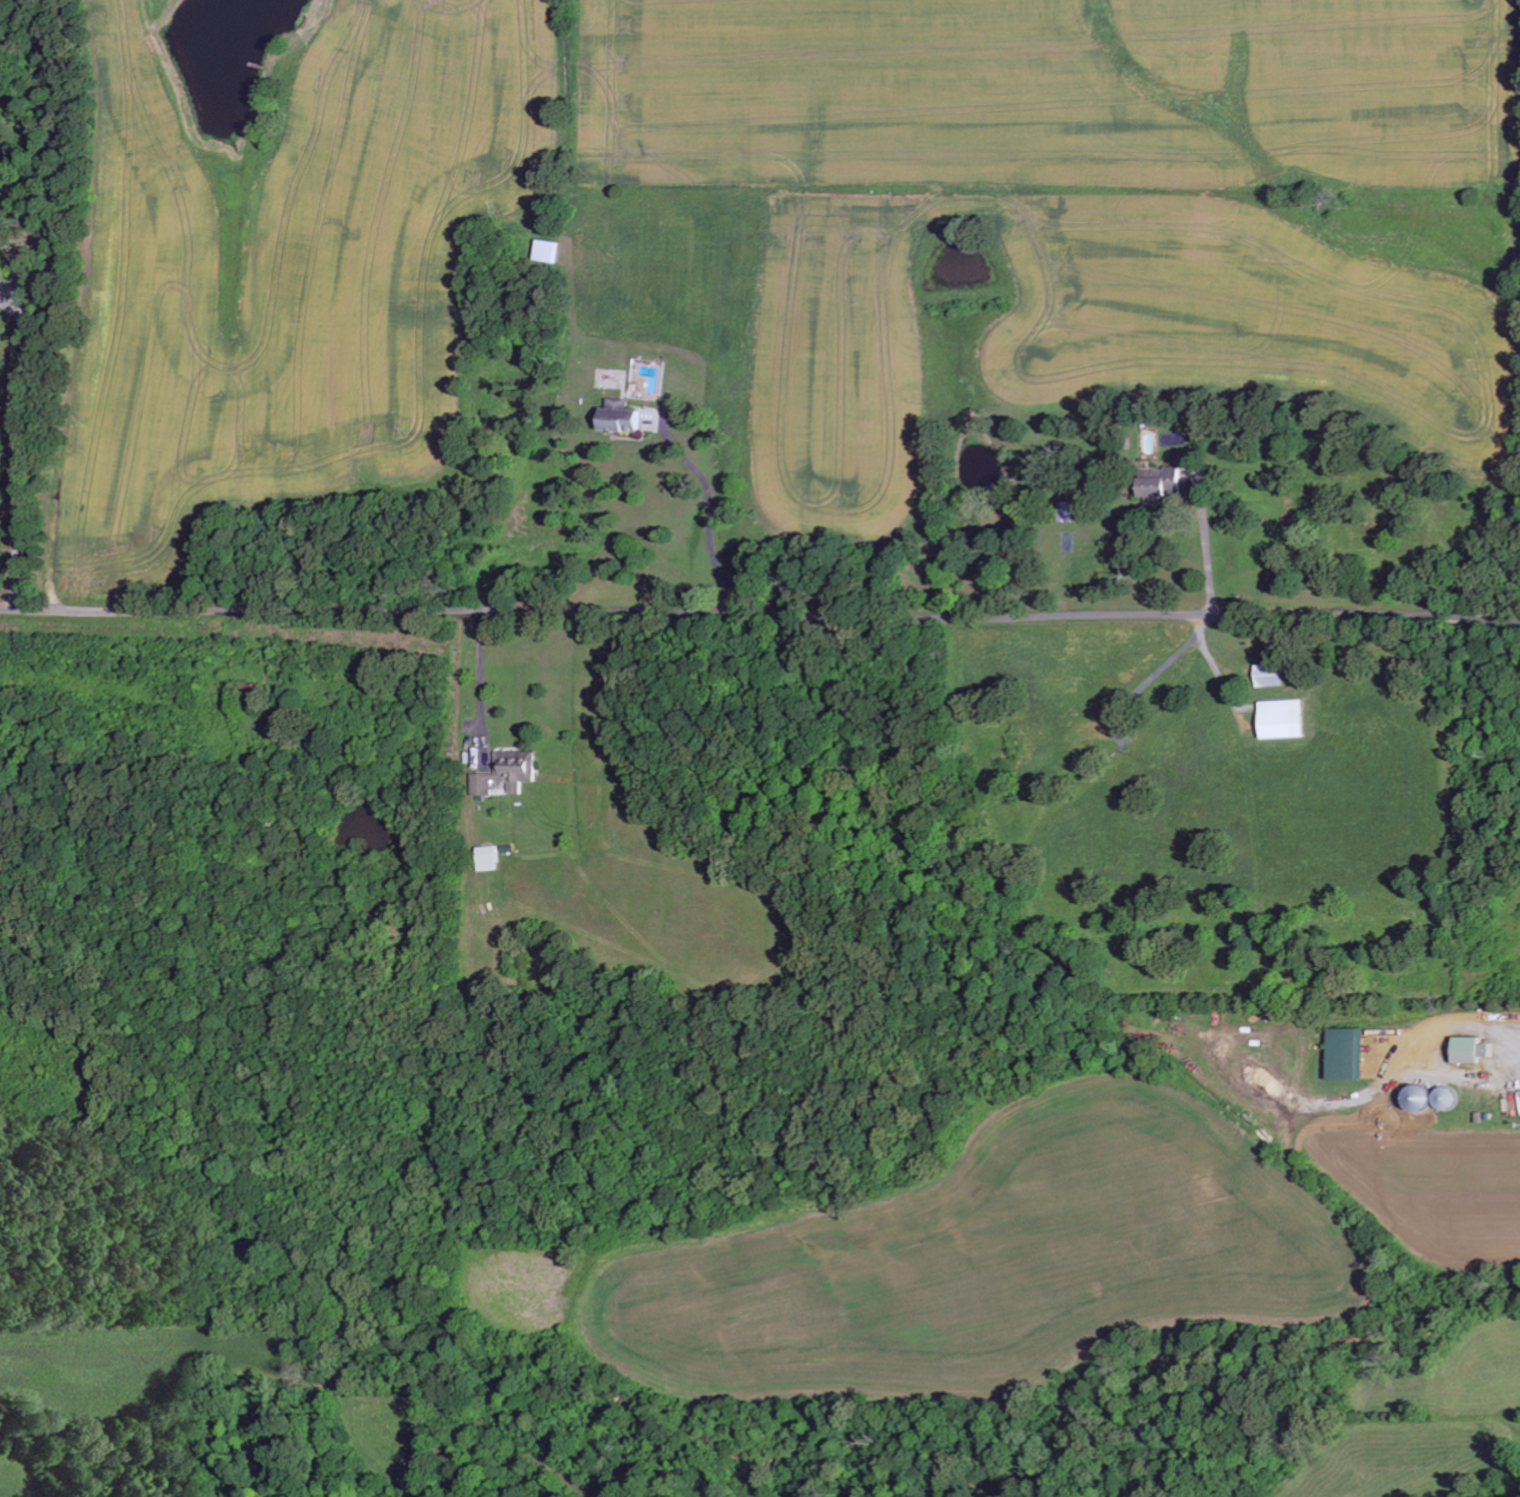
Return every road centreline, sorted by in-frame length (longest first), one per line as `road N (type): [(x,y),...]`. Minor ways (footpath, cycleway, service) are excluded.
road 1 (residential): [(0,604),(491,604),(1519,625)]

